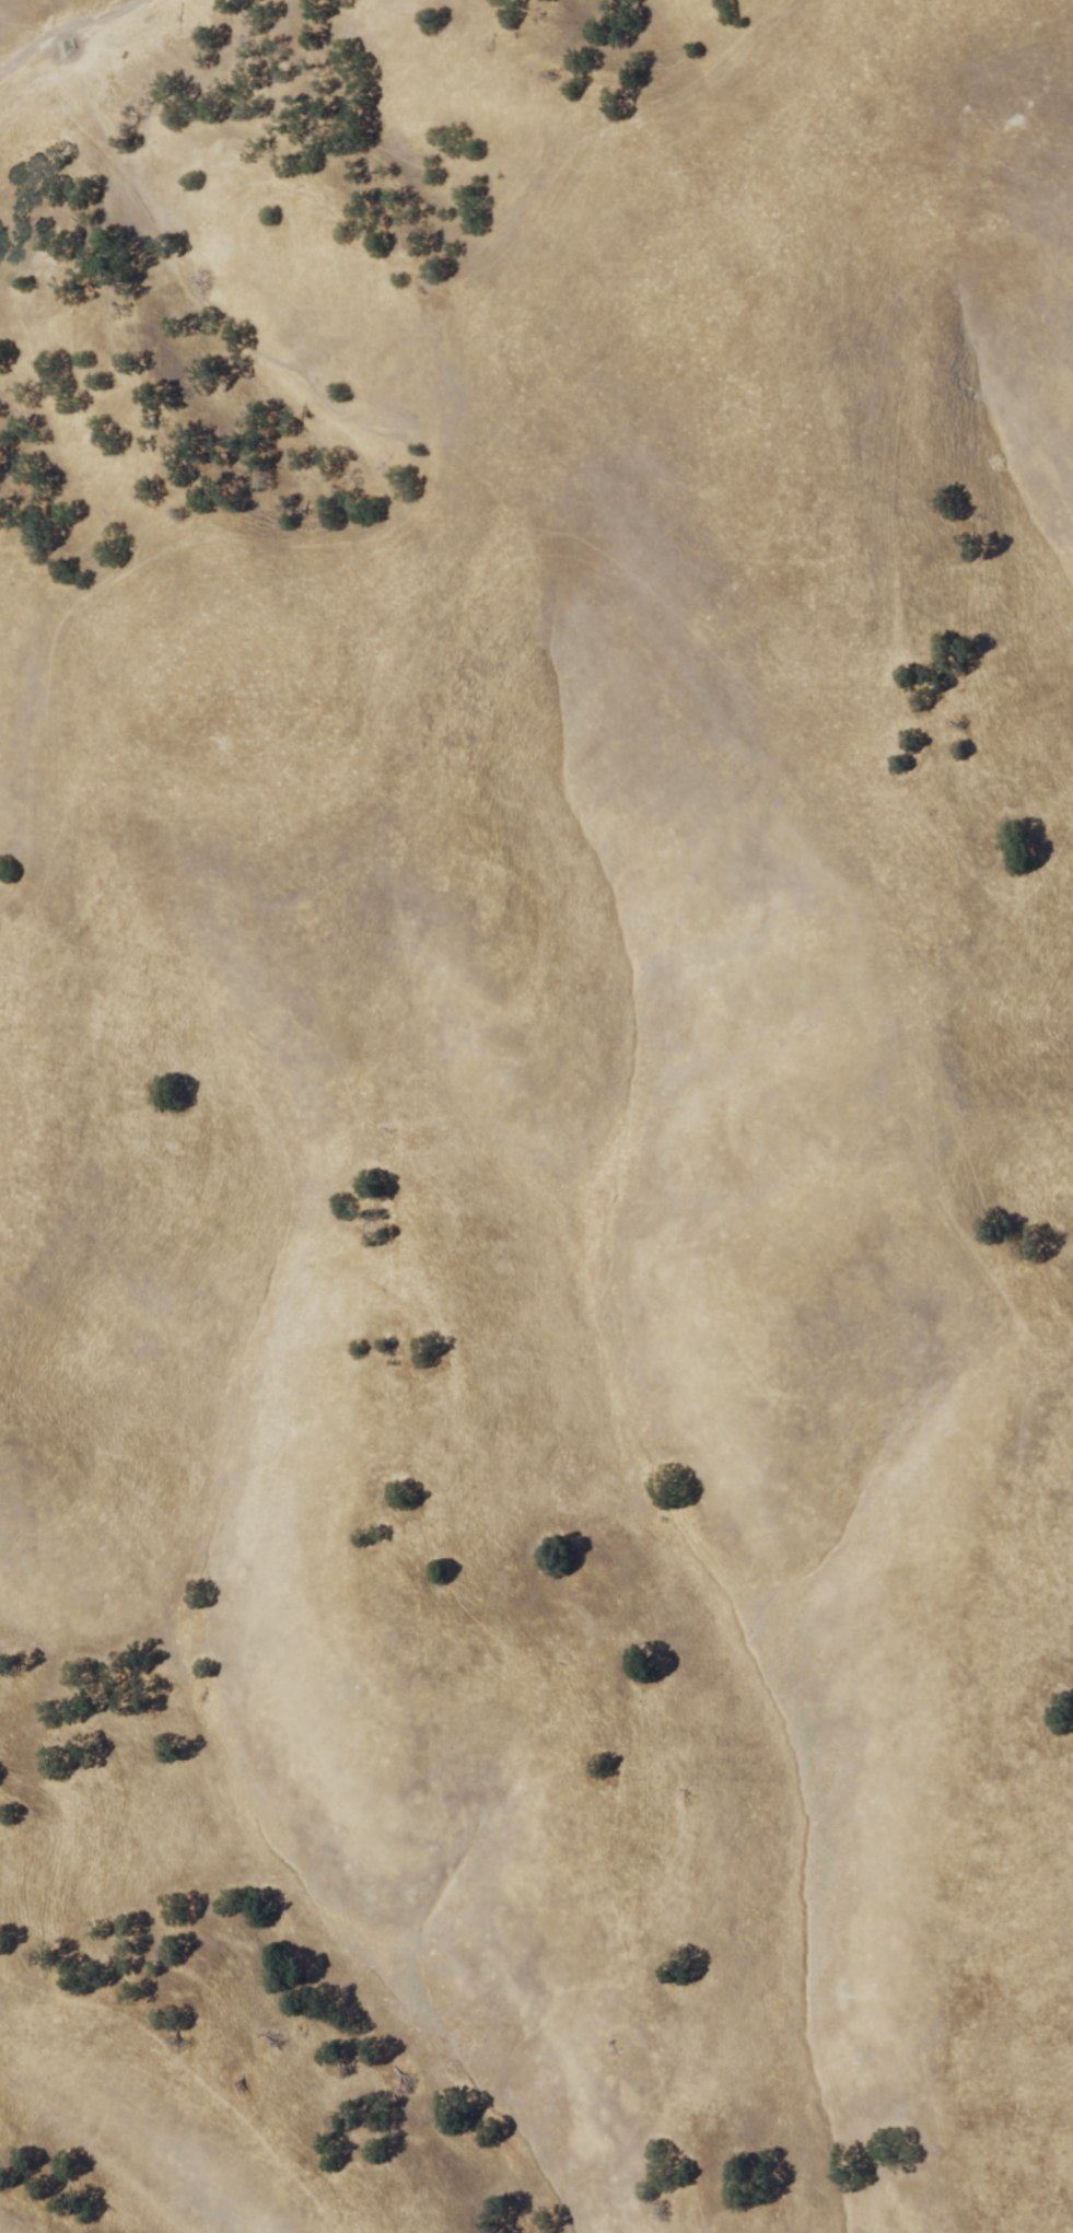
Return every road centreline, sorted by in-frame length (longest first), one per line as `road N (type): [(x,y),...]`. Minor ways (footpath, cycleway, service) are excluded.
road 1 (track): [(156,0),(0,106)]

